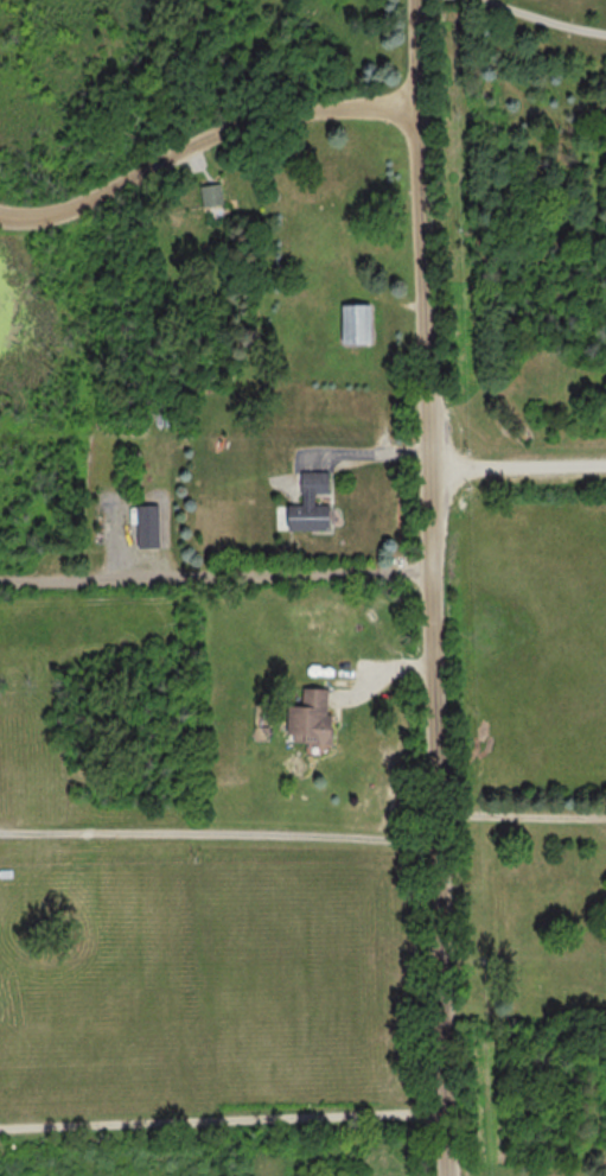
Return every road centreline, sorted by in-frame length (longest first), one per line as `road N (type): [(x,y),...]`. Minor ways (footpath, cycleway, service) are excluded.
road 1 (residential): [(446,1175),(415,0)]
road 2 (residential): [(0,220),(74,209),(218,134),(343,109),(414,106)]

